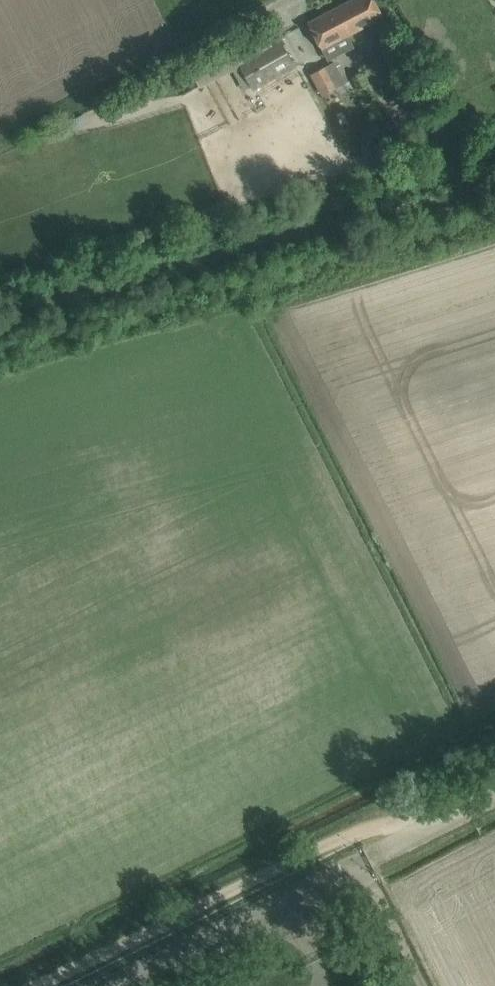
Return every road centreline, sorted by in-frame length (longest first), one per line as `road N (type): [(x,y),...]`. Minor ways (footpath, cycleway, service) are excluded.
road 1 (track): [(45,985),(369,826),(427,829)]
road 2 (unclassified): [(370,858),(494,796)]

